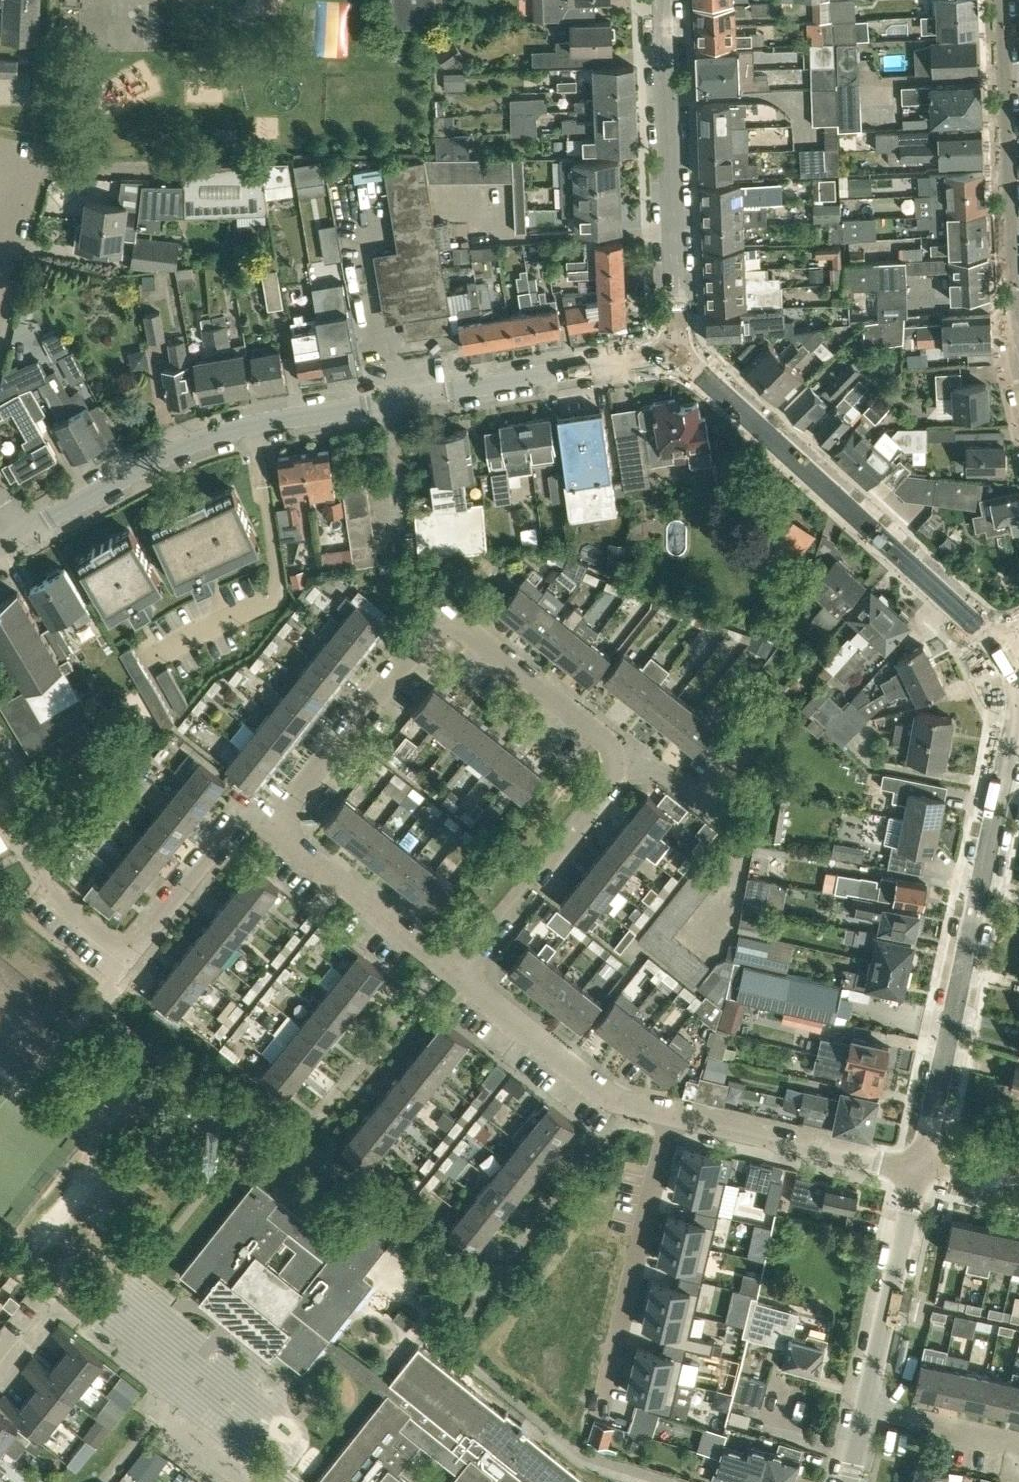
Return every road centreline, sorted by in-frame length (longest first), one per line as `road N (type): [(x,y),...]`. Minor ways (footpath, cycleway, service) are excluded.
road 1 (residential): [(269,826),(442,612),(467,615),(617,741),(620,759),(457,975)]
road 2 (residential): [(0,553),(157,460),(216,435),(676,354)]
road 3 (residential): [(914,1176),(1009,759),(1014,698),(998,644)]
road 4 (residential): [(998,644),(676,354)]
road 5 (residential): [(676,354),(665,0)]
road 6 (residential): [(997,0),(1015,327)]
road 7 (residential): [(670,1119),(601,1394)]
road 8 (residential): [(457,975),(611,1100),(670,1119)]
road 9 (residential): [(670,1119),(914,1176)]
road 10 (residential): [(269,826),(457,975)]
road 11 (residential): [(866,1408),(914,1176)]
road 12 (residential): [(126,956),(229,838),(269,826)]
road 13 (residential): [(1018,1446),(866,1408)]
road 14 (residential): [(29,882),(126,956)]

